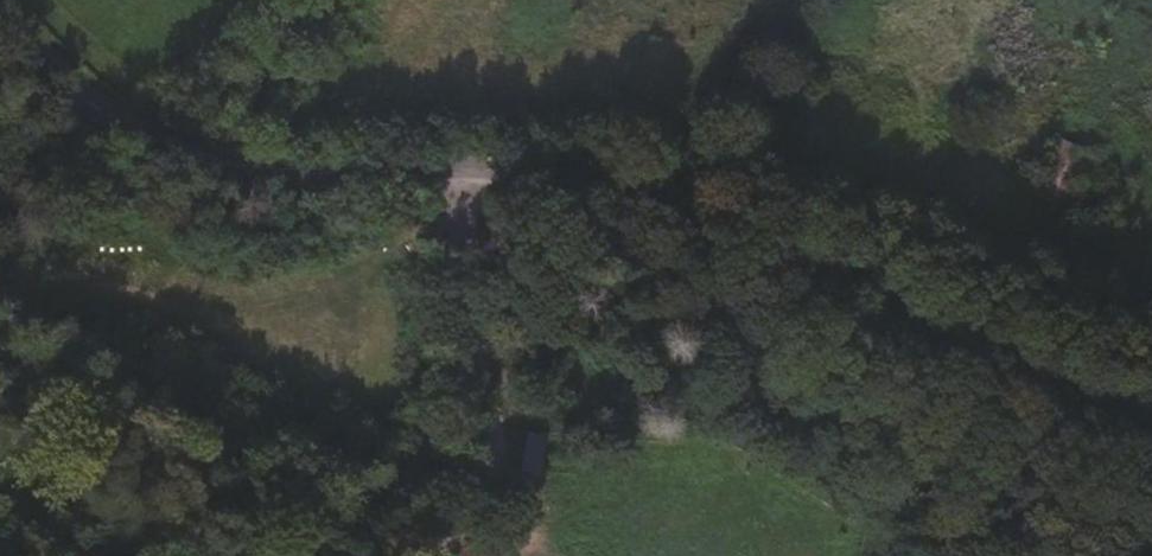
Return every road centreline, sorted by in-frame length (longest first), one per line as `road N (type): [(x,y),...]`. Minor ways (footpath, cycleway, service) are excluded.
road 1 (tertiary): [(0,13),(86,98),(153,137),(205,152),(281,158),(602,167),(1151,420)]

